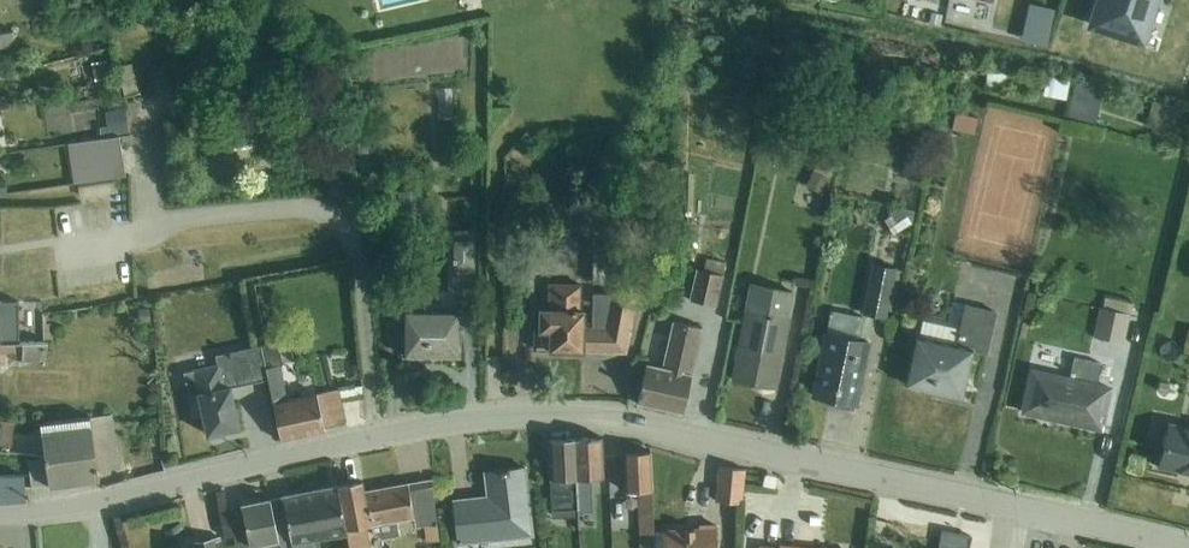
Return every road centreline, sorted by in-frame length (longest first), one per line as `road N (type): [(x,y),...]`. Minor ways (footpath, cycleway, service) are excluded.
road 1 (residential): [(0,515),(45,512),(441,417),(594,417),(763,445),(1188,545)]

